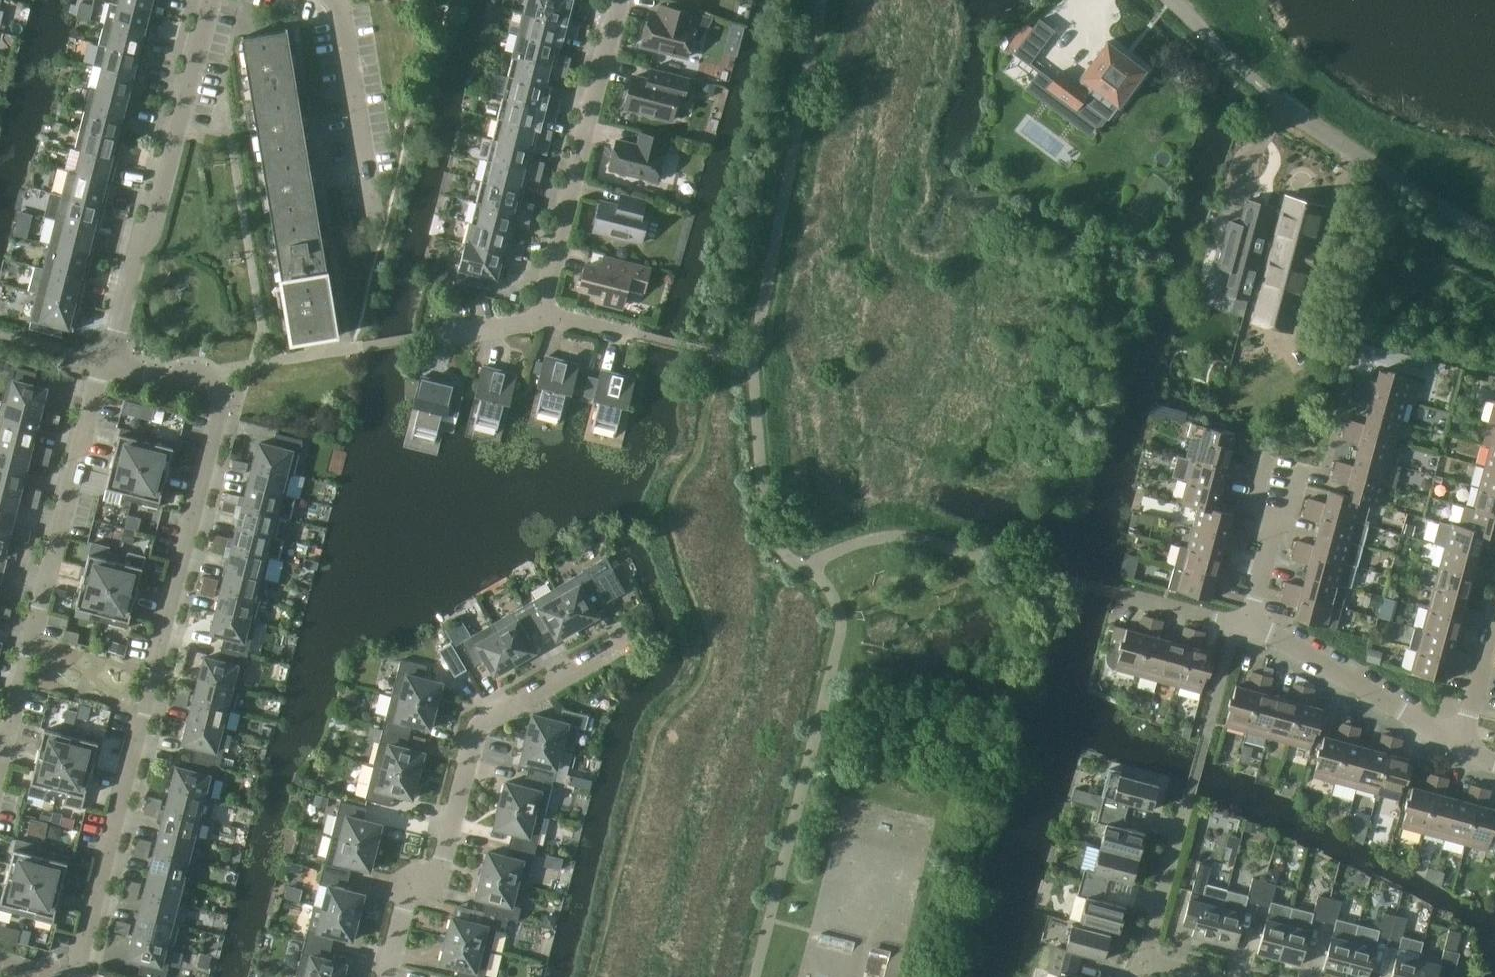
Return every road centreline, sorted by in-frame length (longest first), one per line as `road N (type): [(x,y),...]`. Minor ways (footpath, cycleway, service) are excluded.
road 1 (residential): [(76,976),(222,406),(212,374),(154,375),(105,362)]
road 2 (residential): [(383,976),(408,881),(440,861),(474,728),(628,640)]
road 3 (residential): [(0,759),(105,362)]
road 4 (unclassified): [(1172,0),(1296,115),(1494,236)]
road 5 (residential): [(105,362),(133,246),(149,230),(206,0)]
road 6 (residential): [(538,309),(615,0)]
road 7 (residential): [(1246,629),(1272,636),(1465,754)]
road 8 (residential): [(375,217),(336,0)]
road 9 (residential): [(1142,966),(1184,799)]
road 10 (residential): [(1126,596),(1246,629)]
road 11 (residential): [(417,337),(538,309)]
road 12 (residential): [(1465,754),(1494,637)]

